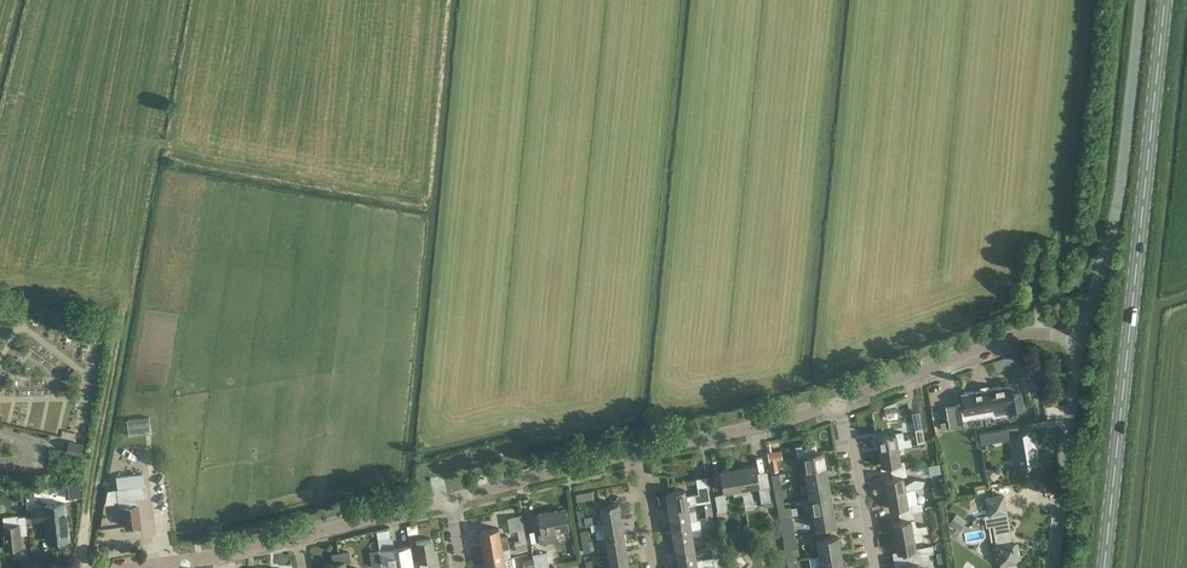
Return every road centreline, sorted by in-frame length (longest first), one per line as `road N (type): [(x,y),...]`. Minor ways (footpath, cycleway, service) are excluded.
road 1 (secondary): [(1104,567),(1165,0)]
road 2 (unclassified): [(1083,339),(1107,264),(1141,0)]
road 3 (residential): [(845,403),(1023,335),(1083,339)]
road 4 (unclassified): [(1056,567),(1083,339)]
road 5 (residential): [(636,454),(845,403)]
road 6 (residential): [(451,502),(636,454)]
road 7 (residential): [(873,567),(845,403)]
road 8 (residential): [(299,539),(451,502)]

